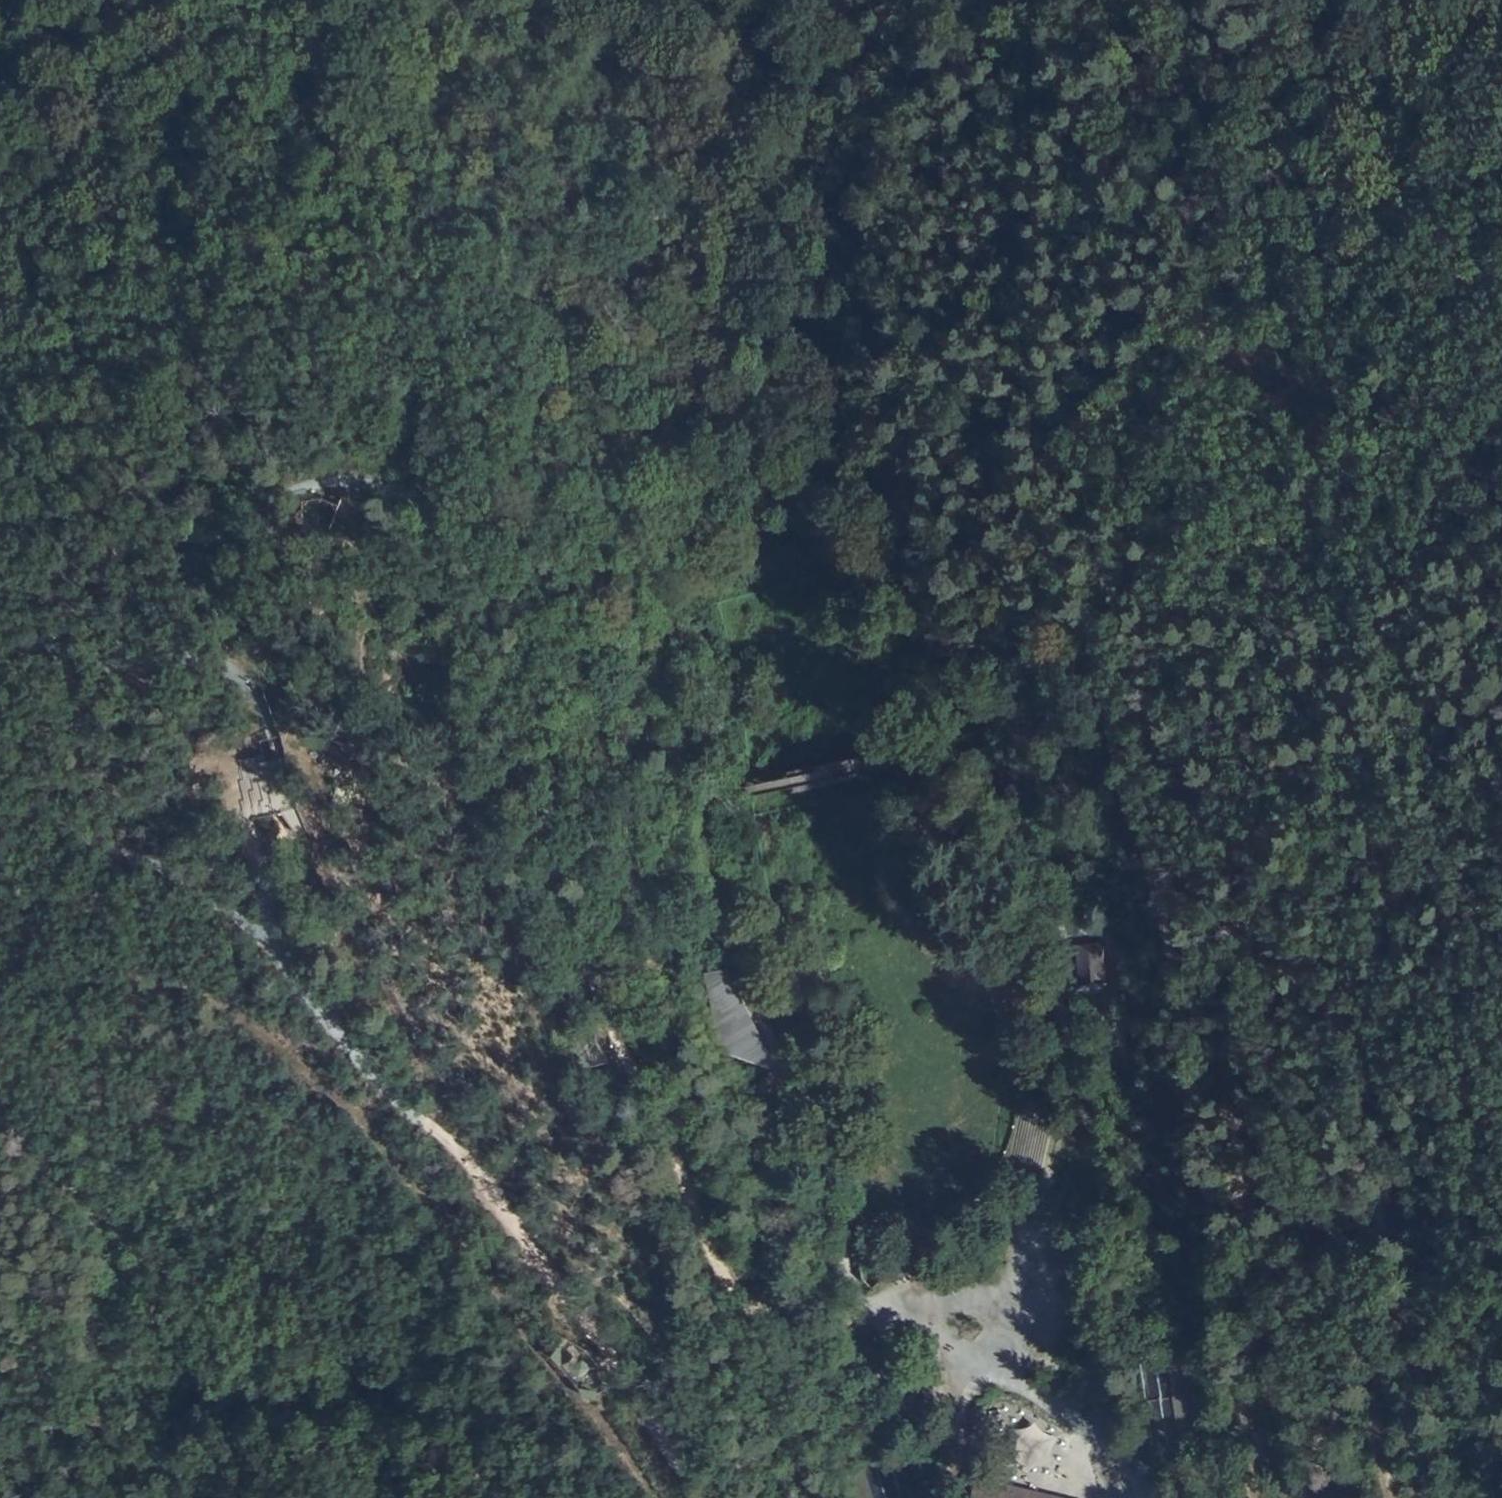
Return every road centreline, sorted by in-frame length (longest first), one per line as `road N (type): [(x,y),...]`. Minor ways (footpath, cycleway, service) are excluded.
road 1 (track): [(1225,1497),(1205,1138),(1145,794),(1134,599),(1144,503),(1194,367),(1263,278),(1397,193),(1501,164)]

